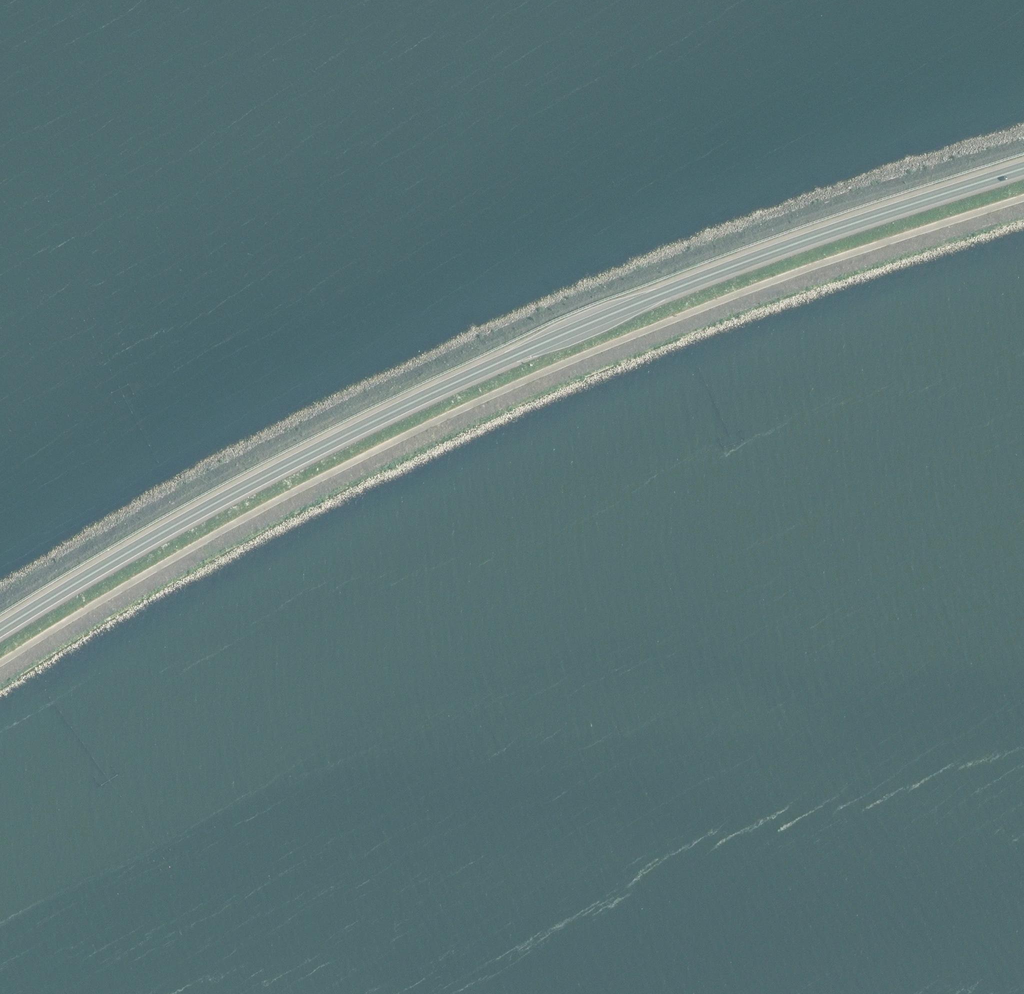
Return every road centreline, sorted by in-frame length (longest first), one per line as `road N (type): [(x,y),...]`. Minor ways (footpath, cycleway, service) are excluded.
road 1 (trunk): [(0,638),(184,528),(463,386),(702,285),(1023,175)]

